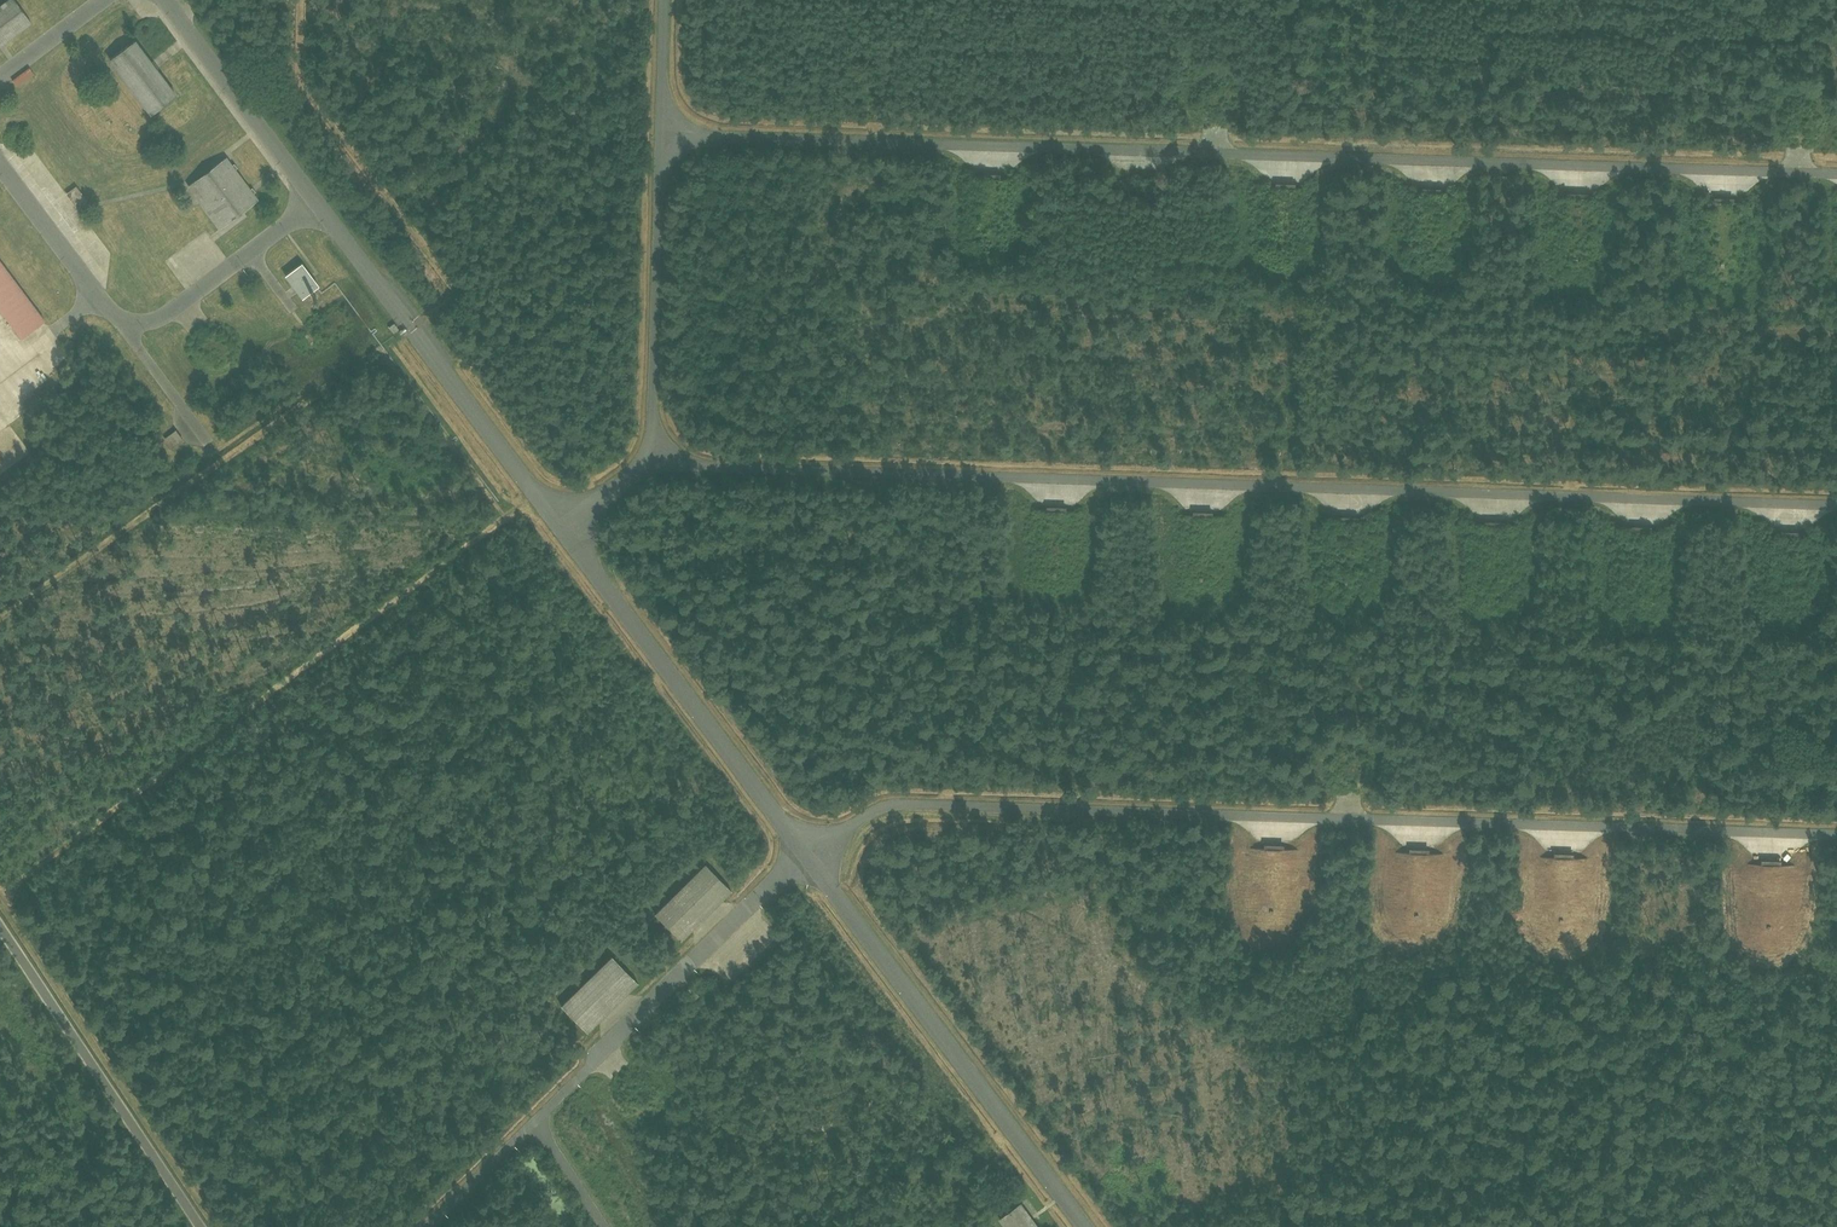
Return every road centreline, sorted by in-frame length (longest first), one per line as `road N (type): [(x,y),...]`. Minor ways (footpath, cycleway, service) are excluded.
road 1 (unclassified): [(0,932),(197,1226)]

